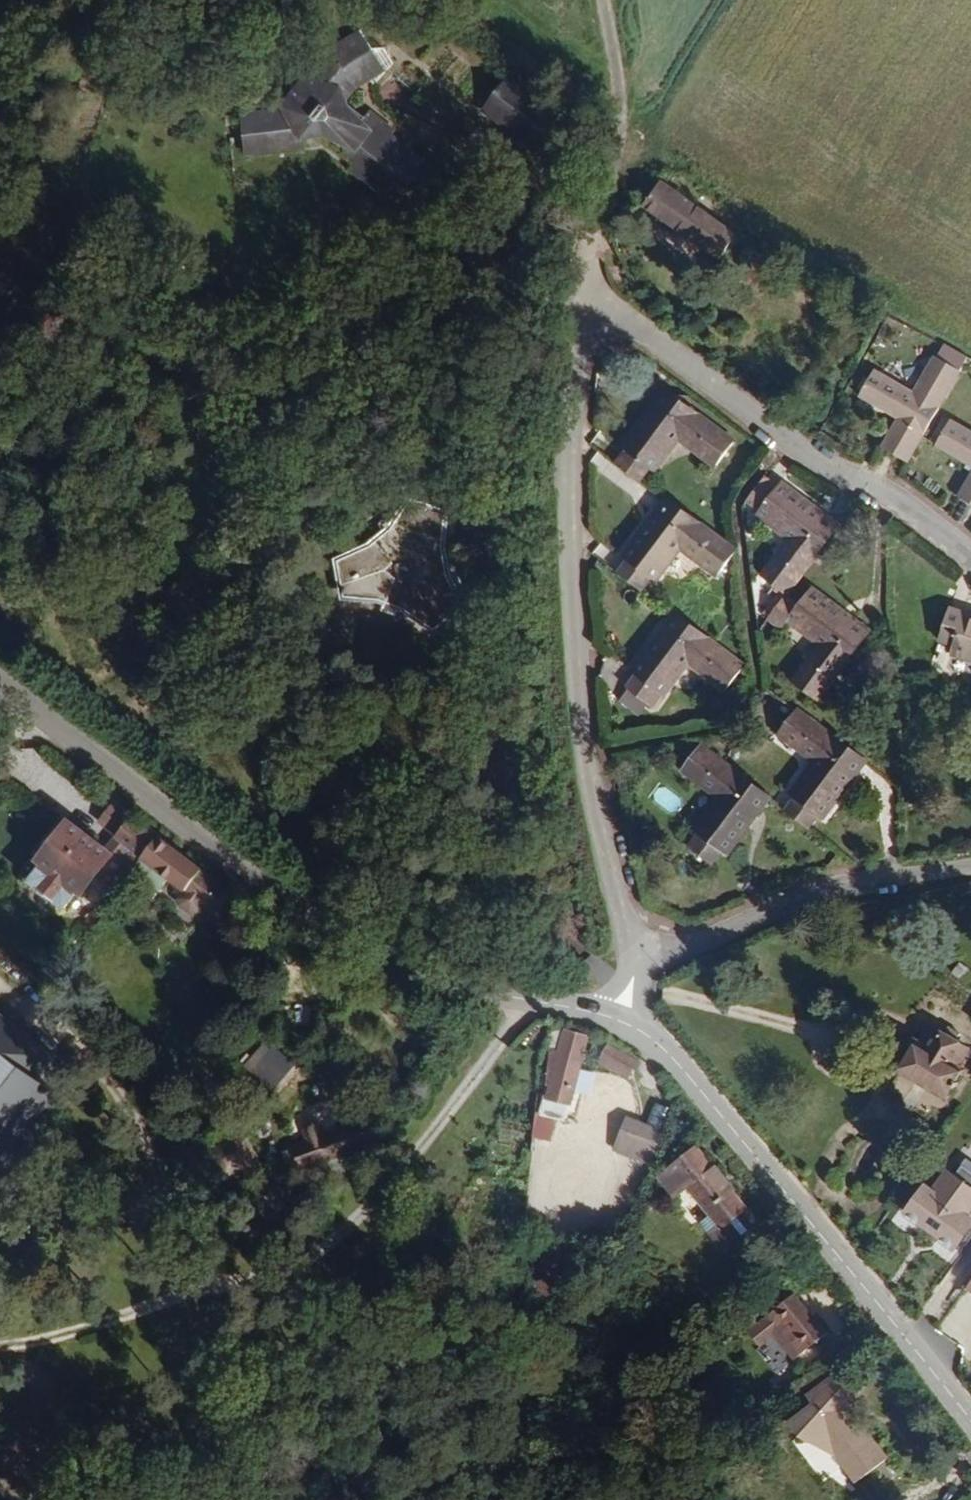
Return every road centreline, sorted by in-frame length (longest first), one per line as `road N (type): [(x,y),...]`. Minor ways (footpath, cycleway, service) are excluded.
road 1 (tertiary): [(597,1016),(479,1004),(415,987),(359,959),(148,820),(0,682)]
road 2 (residential): [(641,957),(602,860),(575,650),(573,448),(583,303)]
road 3 (tertiary): [(970,1419),(646,1028)]
road 4 (residential): [(583,303),(970,562)]
road 5 (residential): [(970,870),(845,885),(641,957)]
road 6 (track): [(593,245),(622,96),(604,0)]

